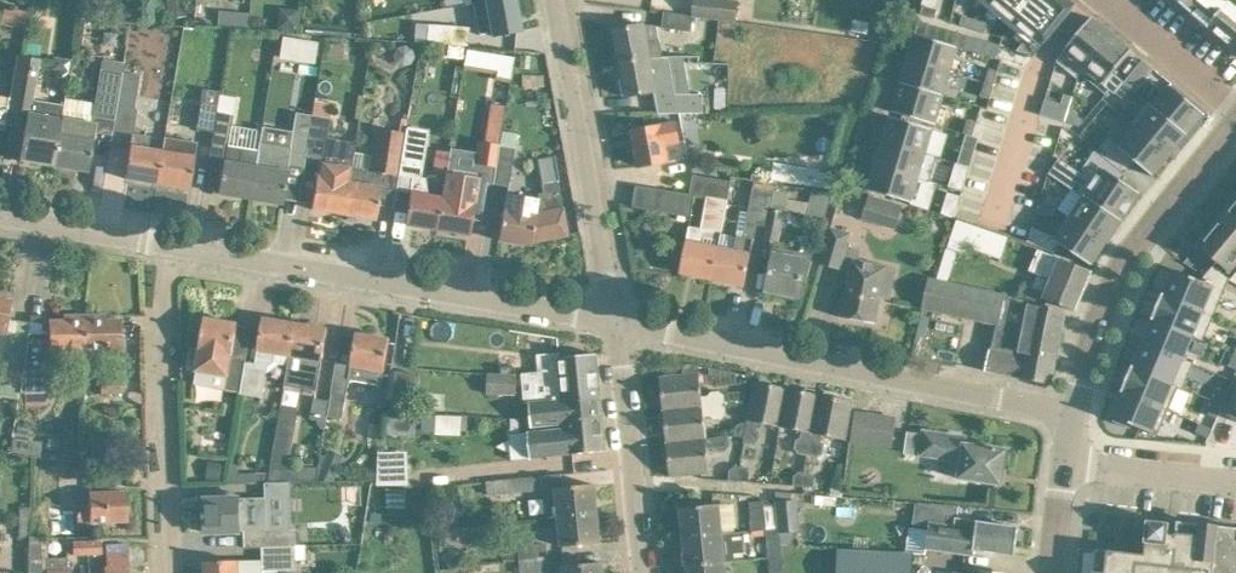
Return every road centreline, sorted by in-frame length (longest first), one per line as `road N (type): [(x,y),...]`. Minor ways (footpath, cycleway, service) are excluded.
road 1 (residential): [(1072,411),(617,319)]
road 2 (residential): [(617,319),(172,245)]
road 3 (unclassified): [(1072,411),(1104,297),(1131,248),(1235,124)]
road 4 (residential): [(173,572),(162,337),(172,245)]
road 5 (residential): [(617,319),(555,0)]
road 6 (unclassified): [(617,319),(642,572)]
road 7 (residential): [(172,245),(0,216)]
road 8 (residential): [(1235,484),(1067,457)]
road 9 (unclassified): [(1235,108),(1105,0)]

